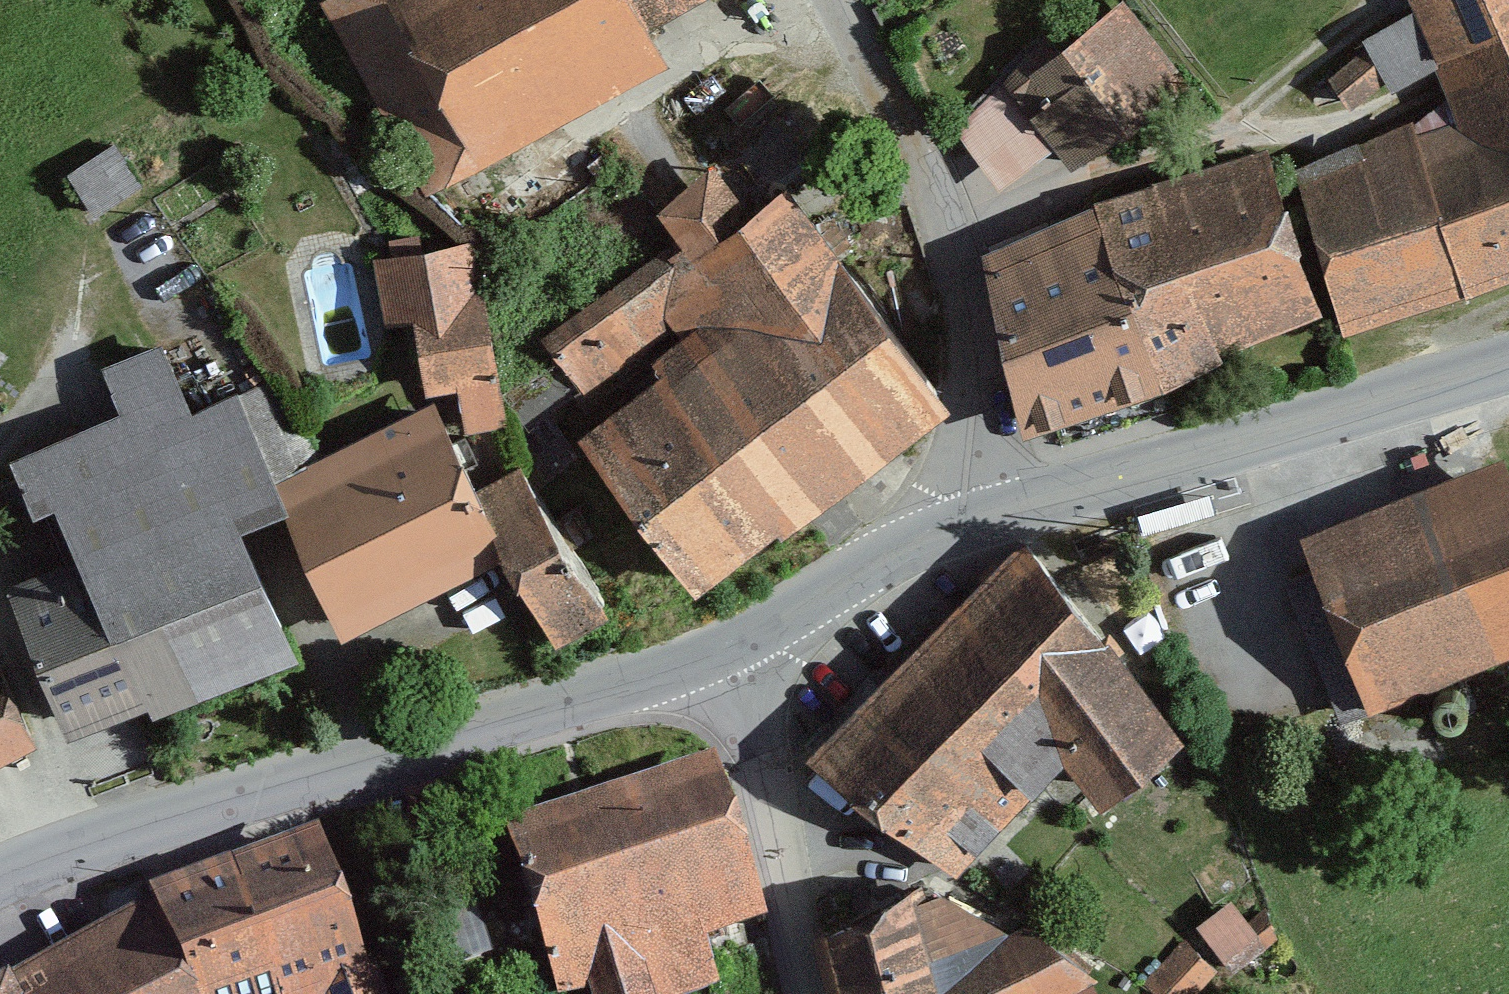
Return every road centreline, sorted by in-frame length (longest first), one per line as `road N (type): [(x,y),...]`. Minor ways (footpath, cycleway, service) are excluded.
road 1 (secondary): [(0,888),(141,831),(489,741),(723,656),(785,617)]
road 2 (secondary): [(785,617),(969,520),(1508,362)]
road 3 (track): [(838,0),(894,106),(962,293),(974,402),(969,520)]
road 4 (residential): [(785,617),(786,795),(818,993)]

